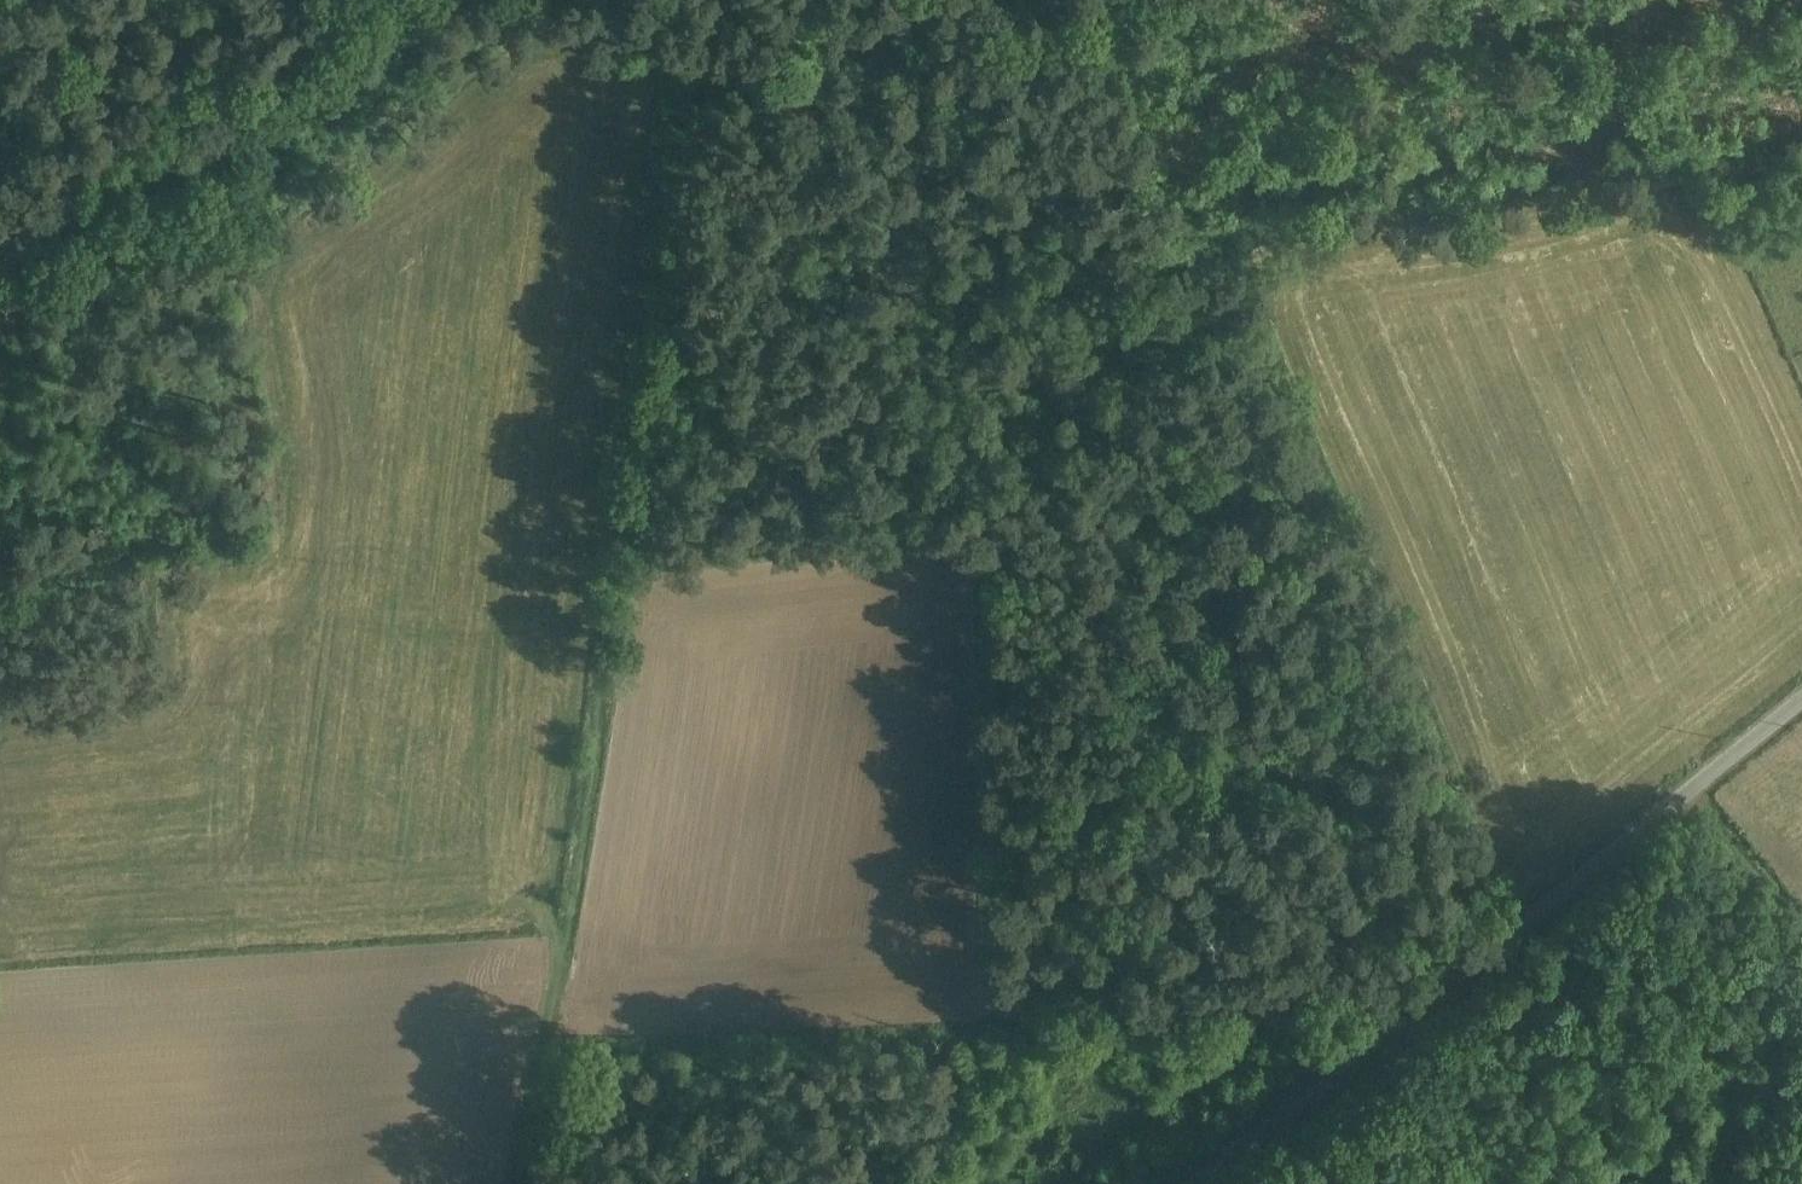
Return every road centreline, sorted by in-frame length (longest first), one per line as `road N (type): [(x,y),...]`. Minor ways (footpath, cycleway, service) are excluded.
road 1 (track): [(523,1183),(672,109),(690,56),(671,33)]
road 2 (unclassified): [(1204,1183),(1801,699)]
road 3 (track): [(1692,789),(1801,923)]

